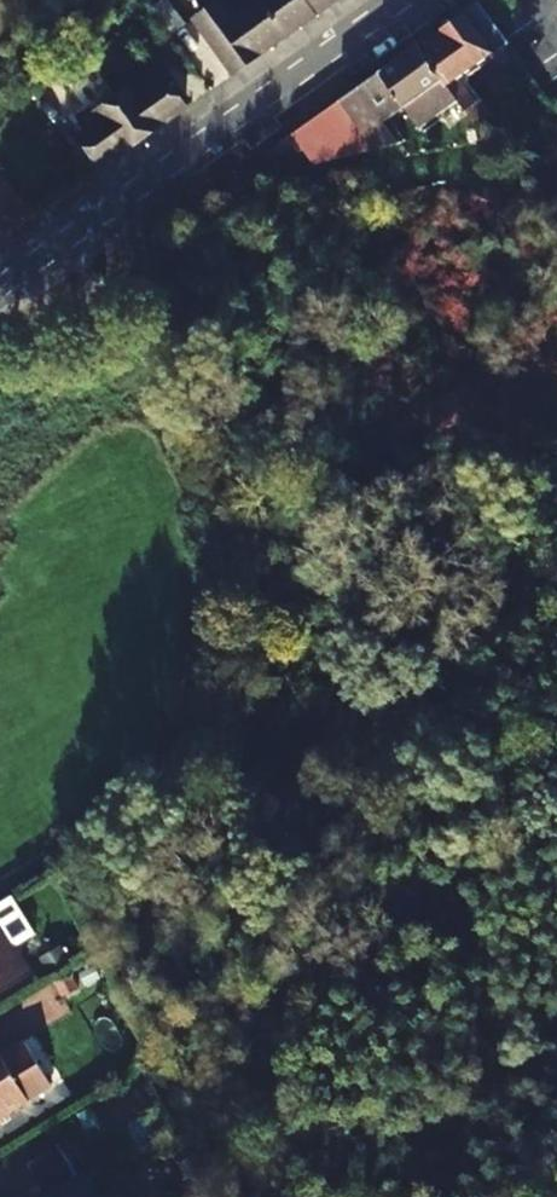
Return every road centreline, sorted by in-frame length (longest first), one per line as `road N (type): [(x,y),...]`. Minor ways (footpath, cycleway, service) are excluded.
road 1 (tertiary): [(0,287),(401,0)]

